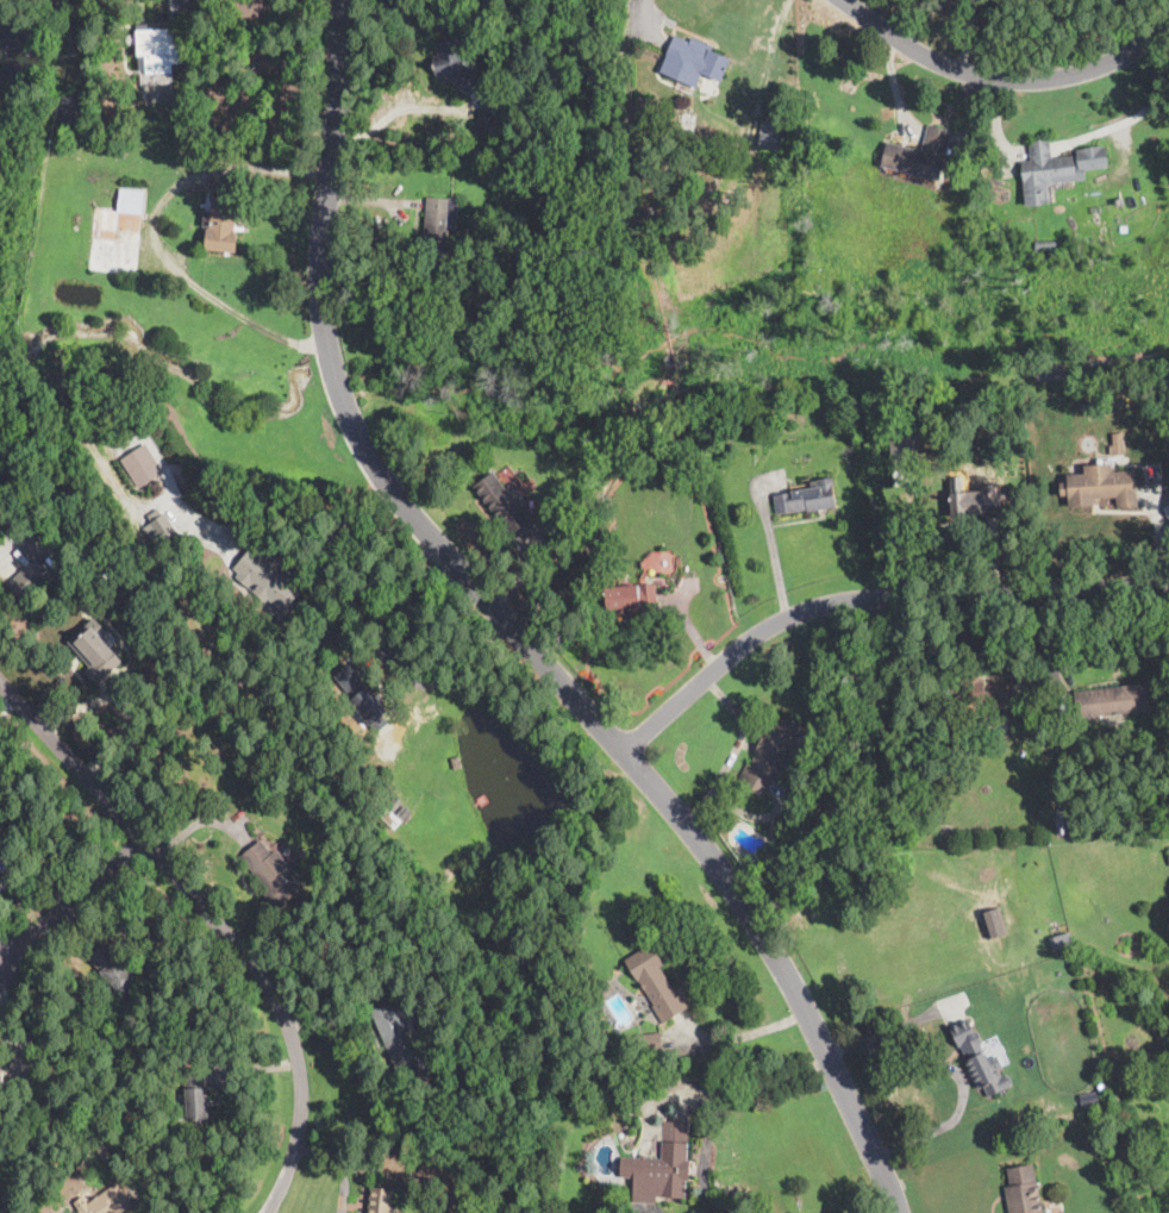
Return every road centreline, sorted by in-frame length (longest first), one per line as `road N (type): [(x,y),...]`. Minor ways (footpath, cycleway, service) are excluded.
road 1 (residential): [(623,751),(414,523),(345,405),(327,339),(321,229),(338,0)]
road 2 (residential): [(272,1212),(294,1161),(304,1084),(298,1048),(273,998),(149,840),(0,679)]
road 3 (residential): [(623,751),(768,630),(806,612),(864,598),(1168,585)]
road 4 (residential): [(899,1212),(771,944),(623,751)]
road 5 (residential): [(846,0),(911,48),(1033,86),(1082,77),(1127,57),(1168,24)]
road 6 (residential): [(149,840),(0,961)]

